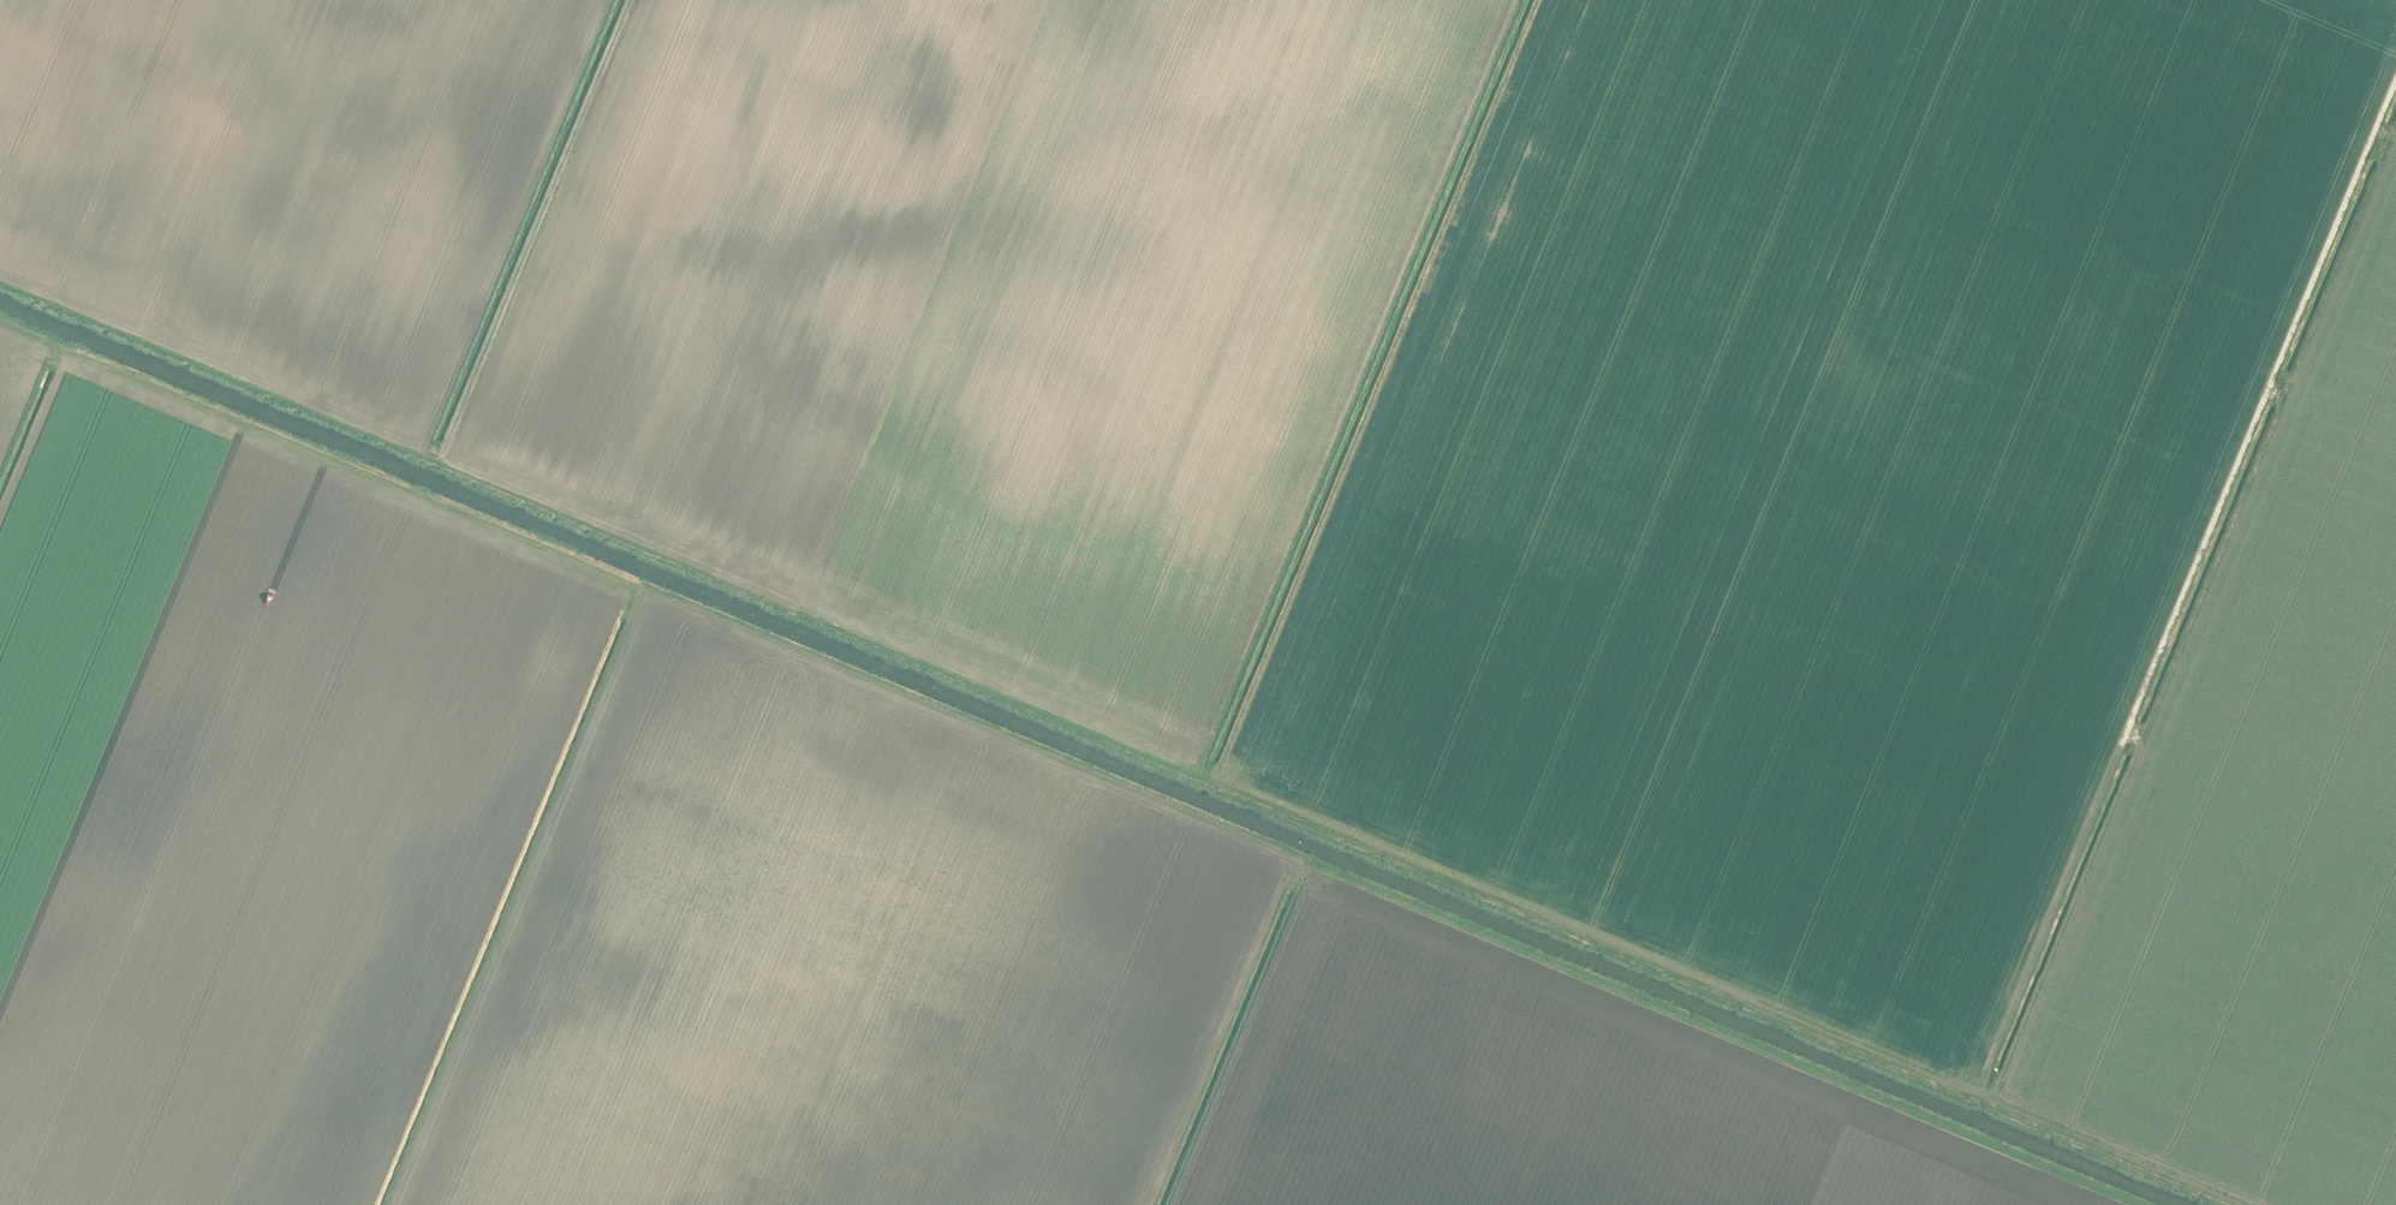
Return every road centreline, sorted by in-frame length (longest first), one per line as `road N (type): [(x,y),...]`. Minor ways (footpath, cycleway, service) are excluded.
road 1 (track): [(2395,83),(2123,743)]

